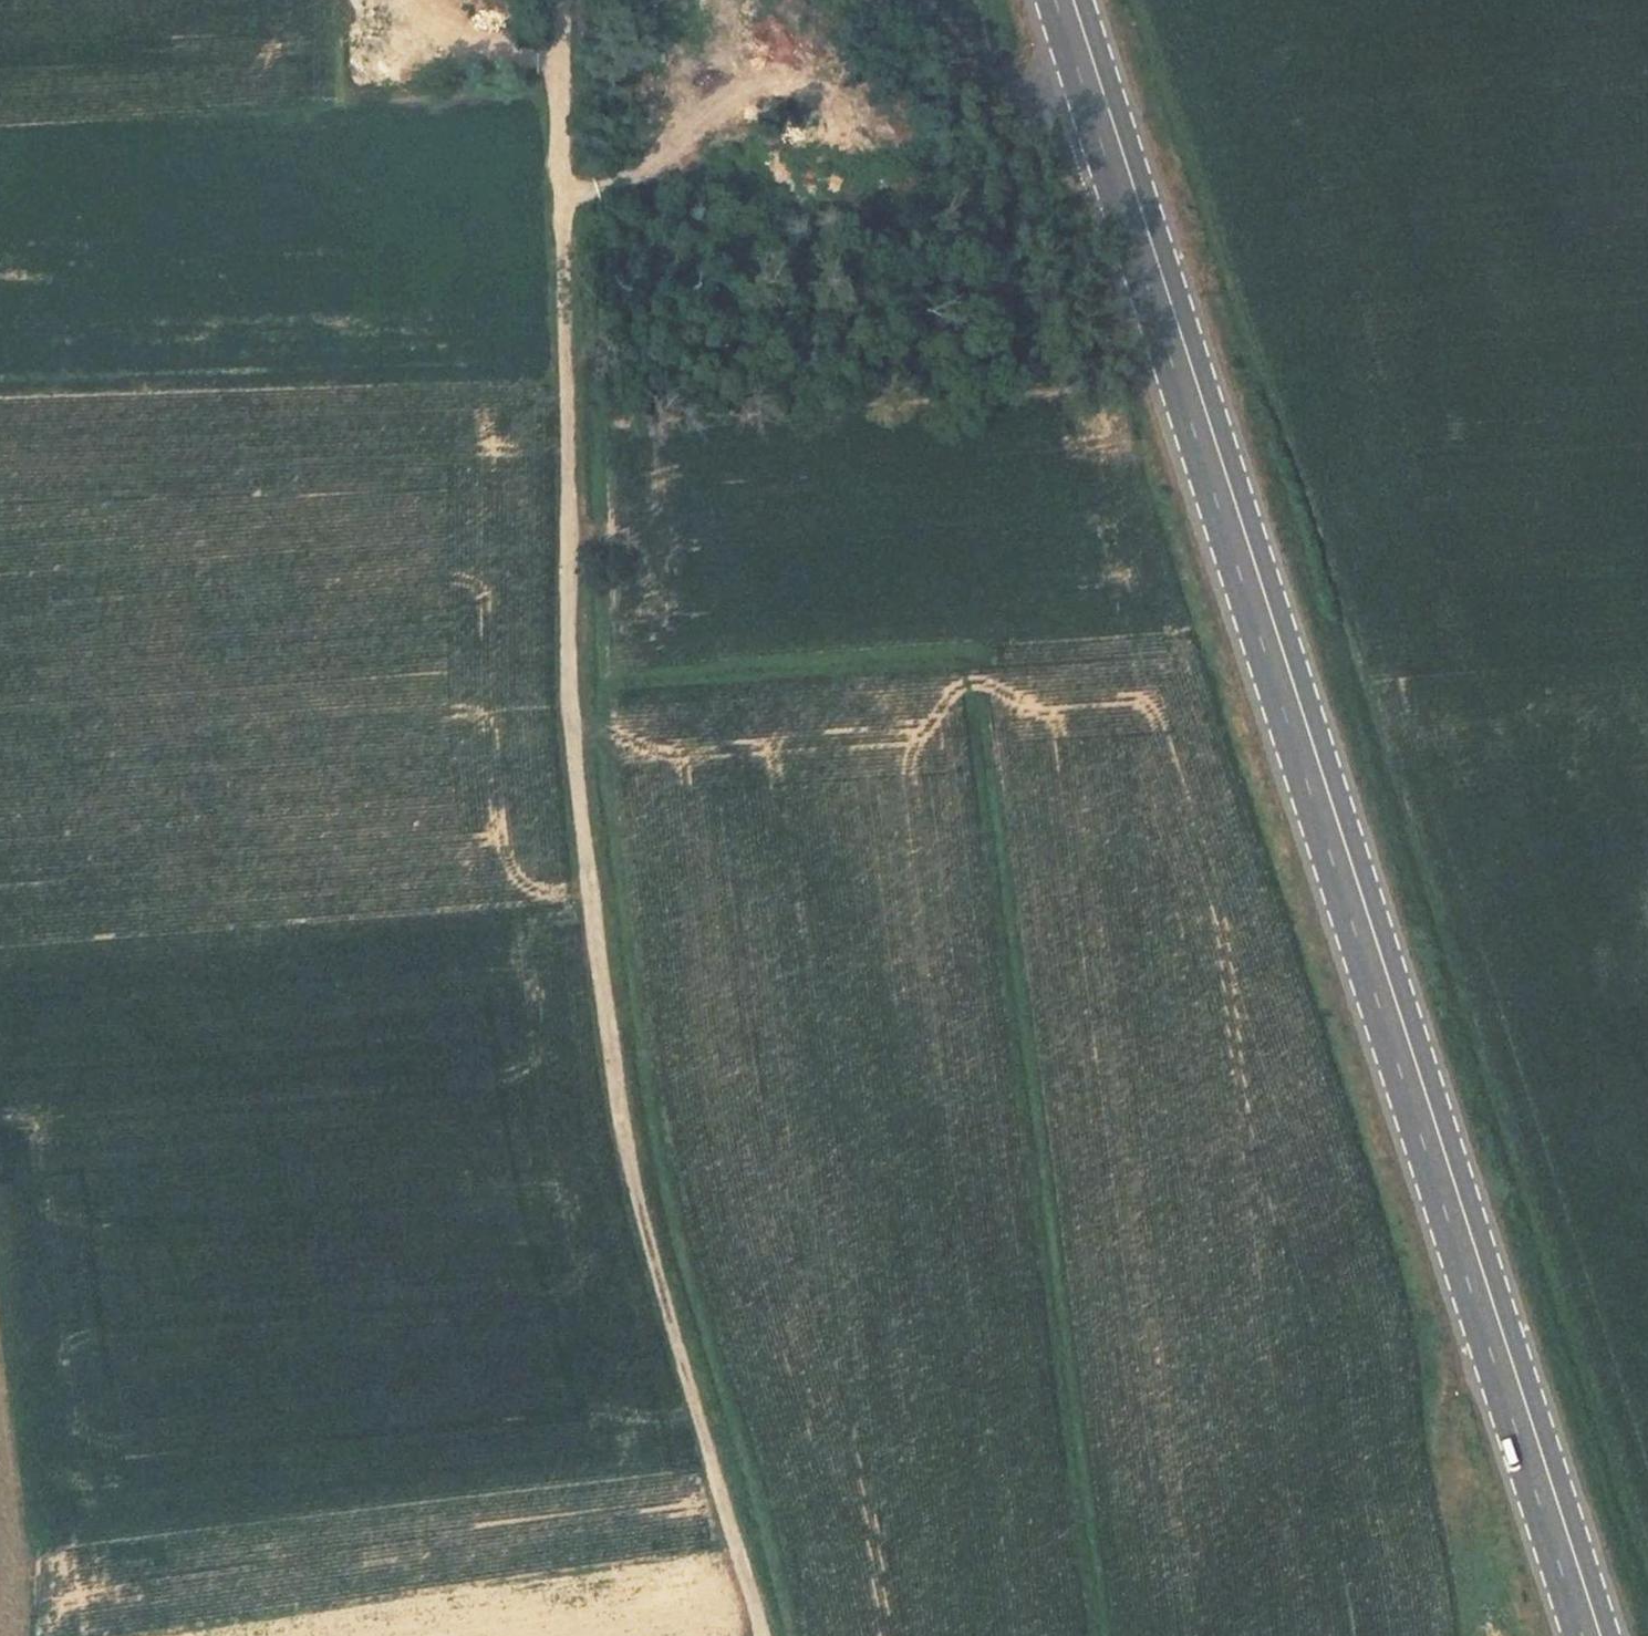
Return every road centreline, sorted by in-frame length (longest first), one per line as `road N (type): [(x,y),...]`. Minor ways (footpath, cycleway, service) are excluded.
road 1 (primary): [(1600,1635),(1074,0)]
road 2 (track): [(557,0),(570,695),(592,919),(640,1200),(764,1635)]
road 3 (track): [(1110,112),(1038,115),(975,99),(876,0)]

